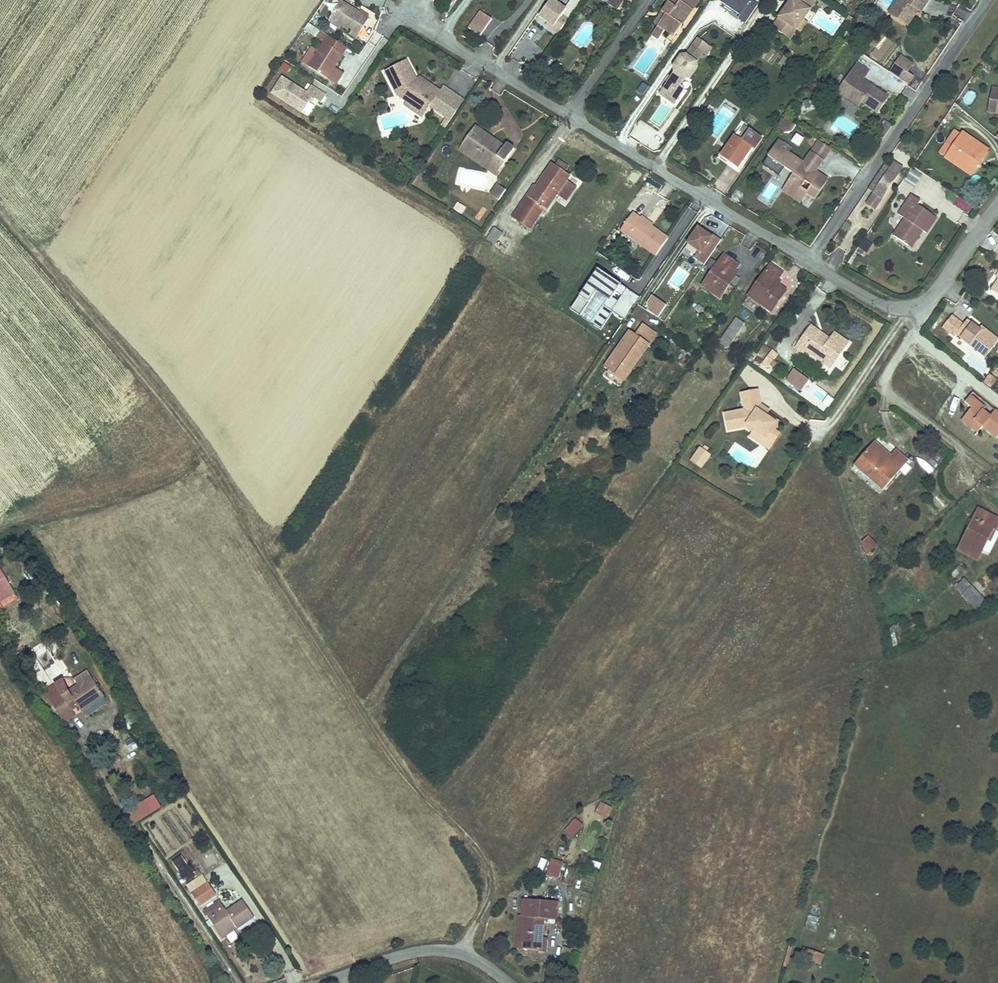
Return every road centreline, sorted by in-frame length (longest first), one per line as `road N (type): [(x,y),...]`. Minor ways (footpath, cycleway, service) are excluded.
road 1 (track): [(464,954),(494,888),(476,845),(429,802),(380,738),(198,447),(0,209)]
road 2 (residential): [(811,262),(398,9)]
road 3 (residential): [(811,262),(985,0)]
road 4 (residential): [(927,307),(880,385),(972,461)]
road 5 (unclassified): [(511,982),(443,949),(320,982)]
road 6 (residential): [(927,307),(879,304),(811,262)]
road 7 (residential): [(997,208),(927,307)]

